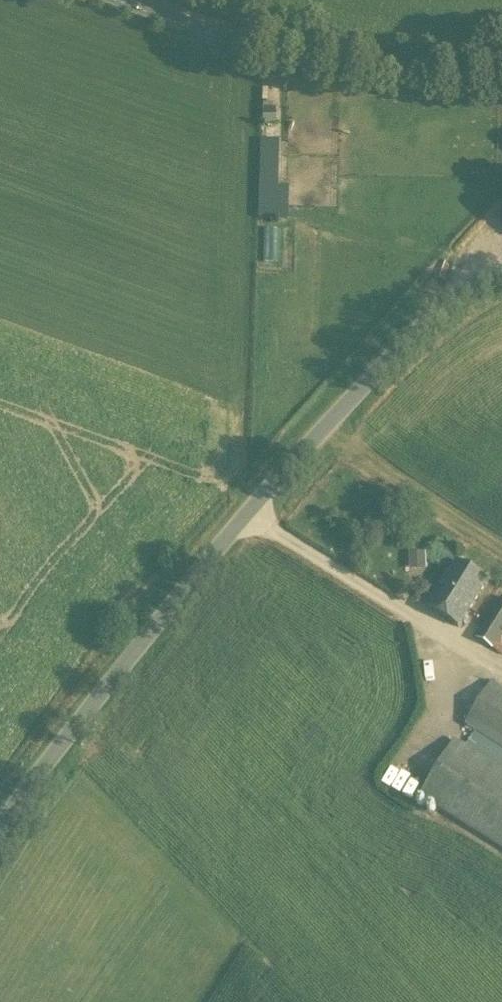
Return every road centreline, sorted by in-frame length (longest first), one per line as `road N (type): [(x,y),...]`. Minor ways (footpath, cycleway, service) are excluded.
road 1 (unclassified): [(0,822),(319,432),(428,318),(501,275)]
road 2 (unclassified): [(501,75),(310,59),(130,0)]

